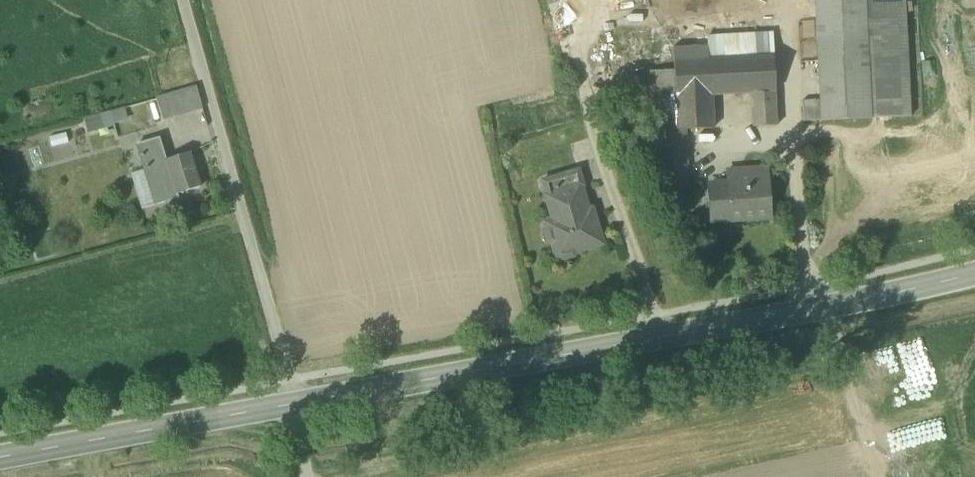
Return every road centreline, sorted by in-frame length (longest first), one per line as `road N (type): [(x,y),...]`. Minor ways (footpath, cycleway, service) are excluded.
road 1 (secondary): [(974,274),(294,405)]
road 2 (unclassified): [(294,405),(183,0)]
road 3 (secondary): [(294,405),(0,459)]
road 4 (track): [(819,309),(872,476)]

